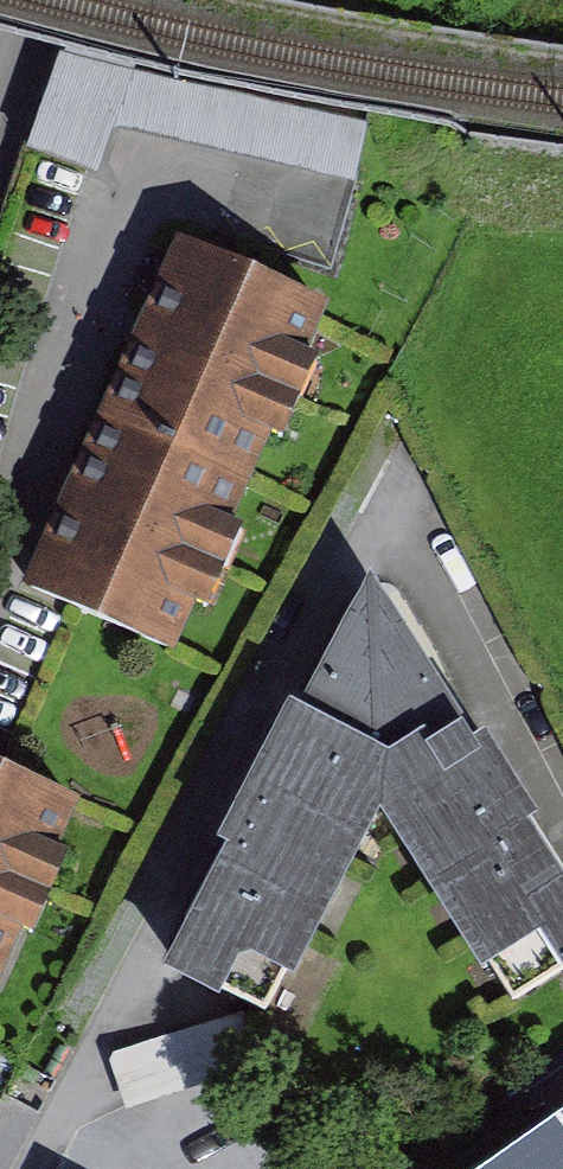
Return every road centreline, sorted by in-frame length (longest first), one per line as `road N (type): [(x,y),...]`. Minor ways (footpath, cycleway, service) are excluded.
road 1 (residential): [(43,1168),(390,503),(562,779)]
road 2 (residential): [(0,126),(45,0)]

